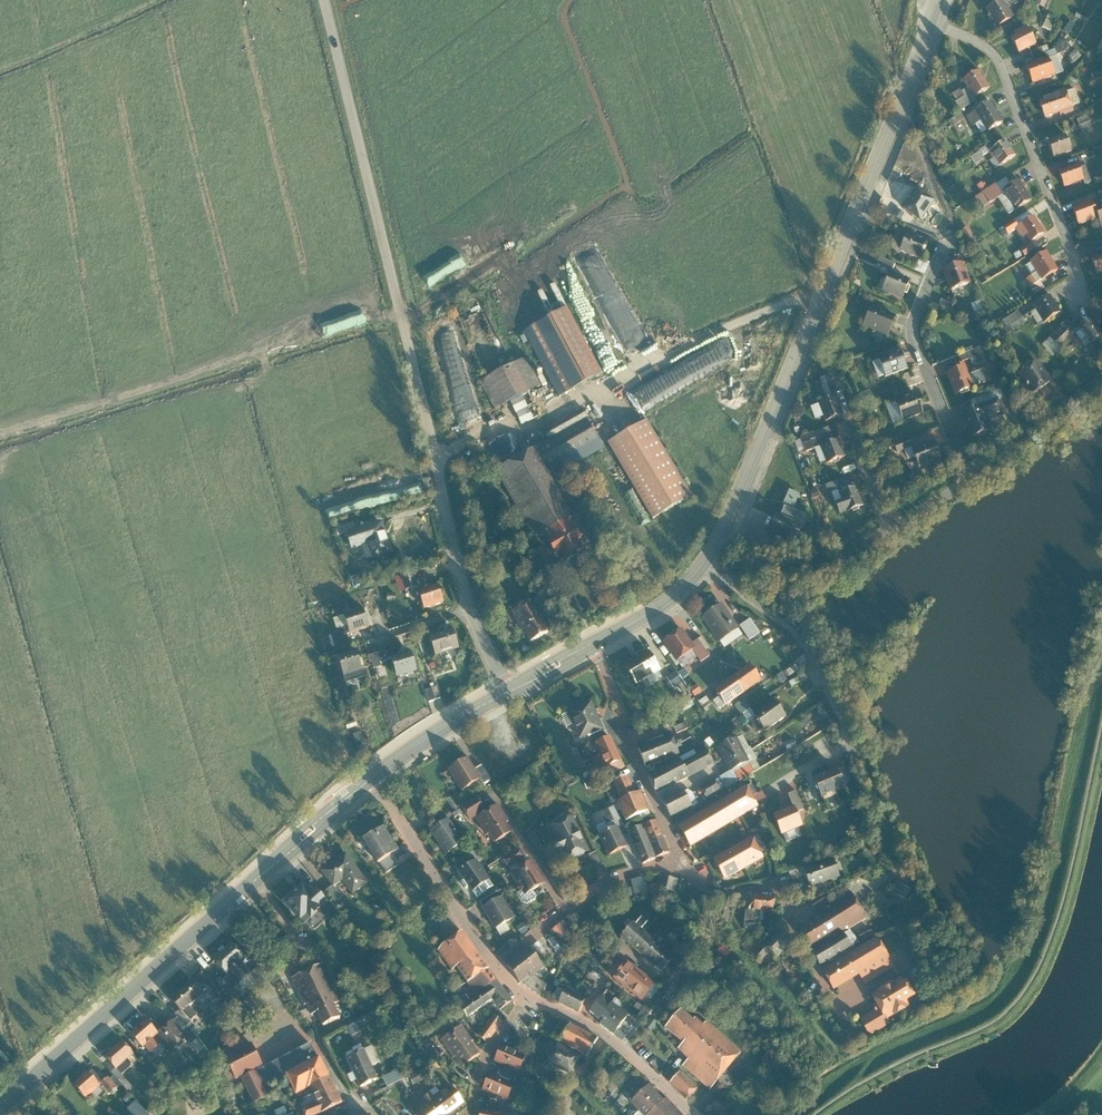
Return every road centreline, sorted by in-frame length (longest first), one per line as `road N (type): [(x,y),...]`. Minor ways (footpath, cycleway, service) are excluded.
road 1 (unclassified): [(319,0),(468,611)]
road 2 (tertiary): [(929,25),(762,440),(699,570)]
road 3 (tertiary): [(371,779),(0,1108)]
road 4 (residential): [(929,25),(979,44),(1002,67),(1088,301)]
road 5 (residential): [(941,255),(912,328),(970,480)]
road 6 (residential): [(595,644),(680,857)]
road 7 (residential): [(498,968),(371,779)]
road 8 (residential): [(498,968),(611,882),(680,857)]
road 9 (residential): [(731,580),(799,640),(853,745)]
road 10 (residential): [(690,1114),(607,1036),(526,997)]
road 11 (residential): [(731,580),(819,571),(891,529)]
road 12 (tertiary): [(510,690),(371,779)]
road 13 (residential): [(680,857),(703,887),(776,892),(795,928)]
road 14 (residential): [(526,997),(480,1070),(472,1114)]
road 15 (tertiary): [(699,570),(651,613),(595,644)]

